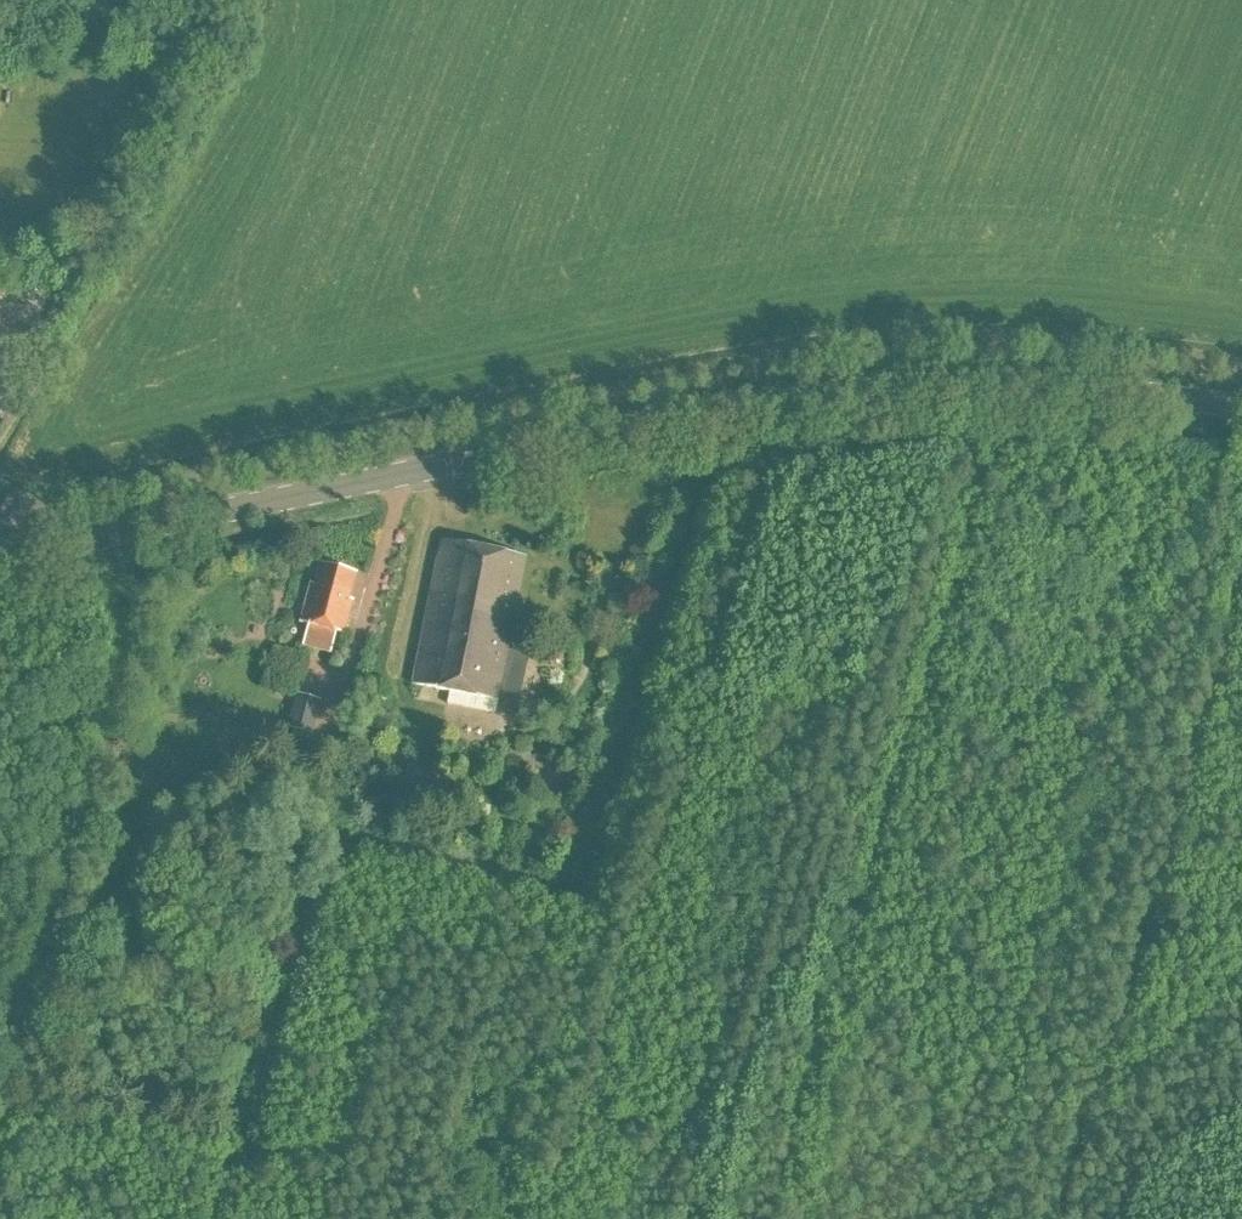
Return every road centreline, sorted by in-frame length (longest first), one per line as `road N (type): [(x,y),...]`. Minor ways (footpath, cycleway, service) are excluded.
road 1 (secondary): [(1241,407),(1053,385),(858,392),(0,560)]

